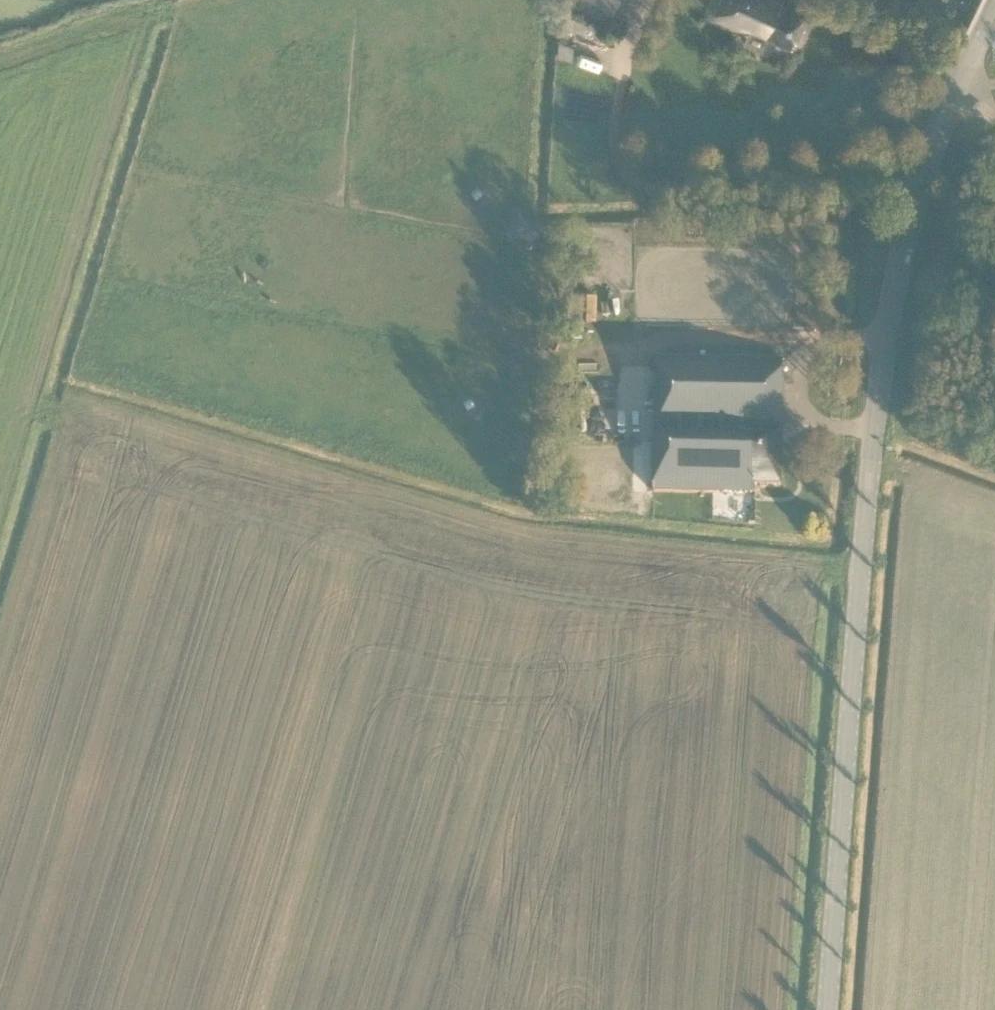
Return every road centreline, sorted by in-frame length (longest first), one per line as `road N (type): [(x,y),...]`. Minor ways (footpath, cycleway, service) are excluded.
road 1 (tertiary): [(822,1009),(888,328),(921,181),(994,2)]

